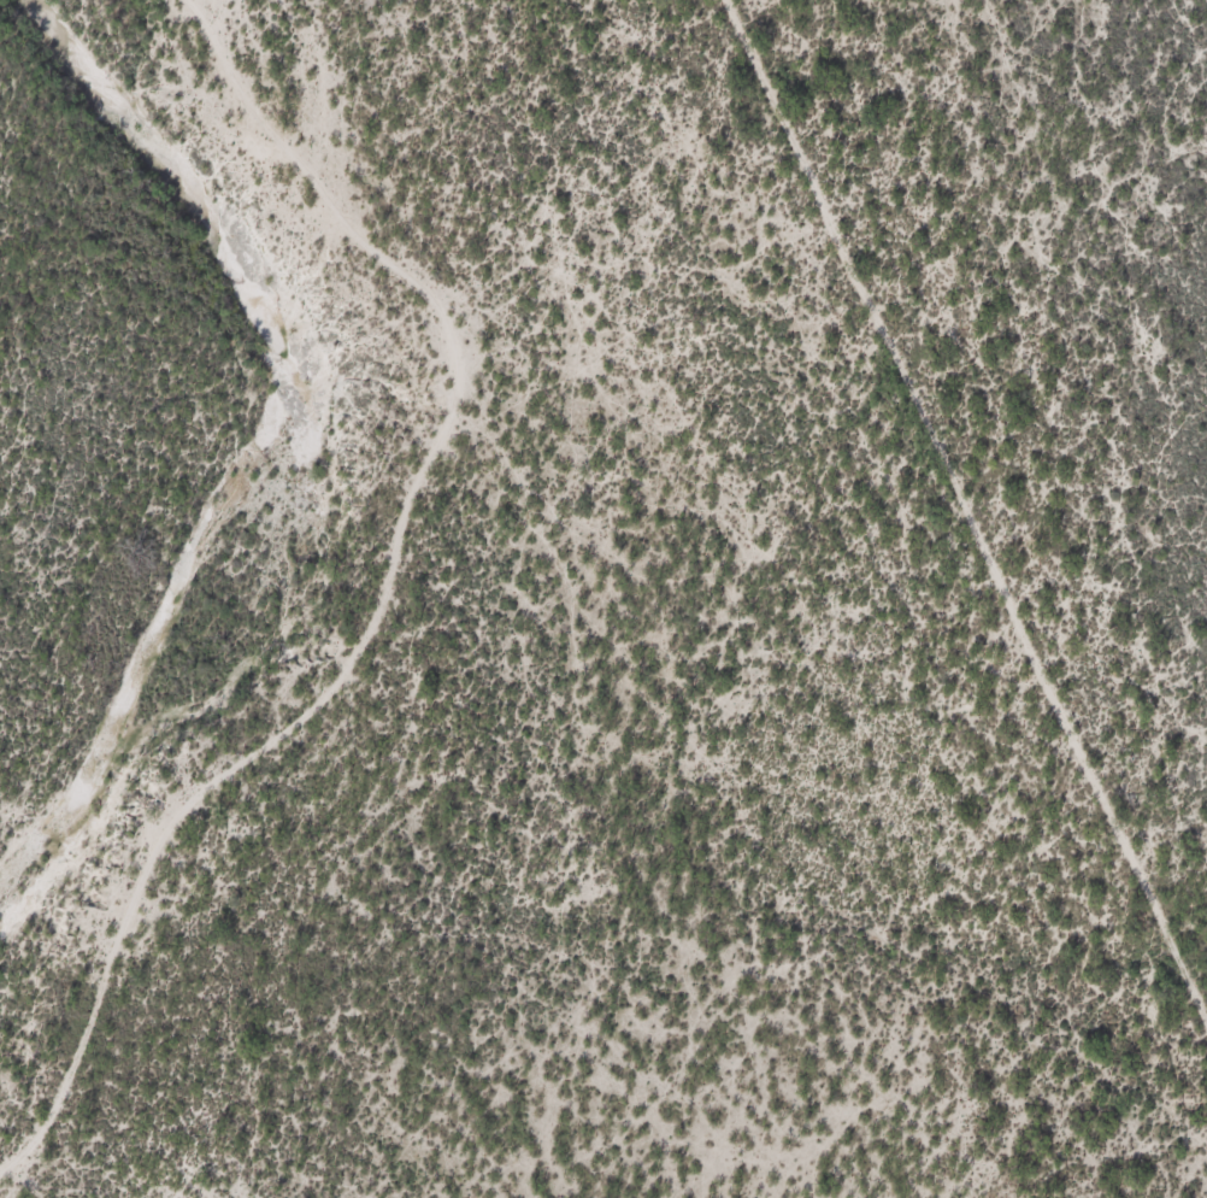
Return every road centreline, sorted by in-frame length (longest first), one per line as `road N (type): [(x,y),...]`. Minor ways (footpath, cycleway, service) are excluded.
road 1 (residential): [(731,0),(977,550),(1206,1024)]

